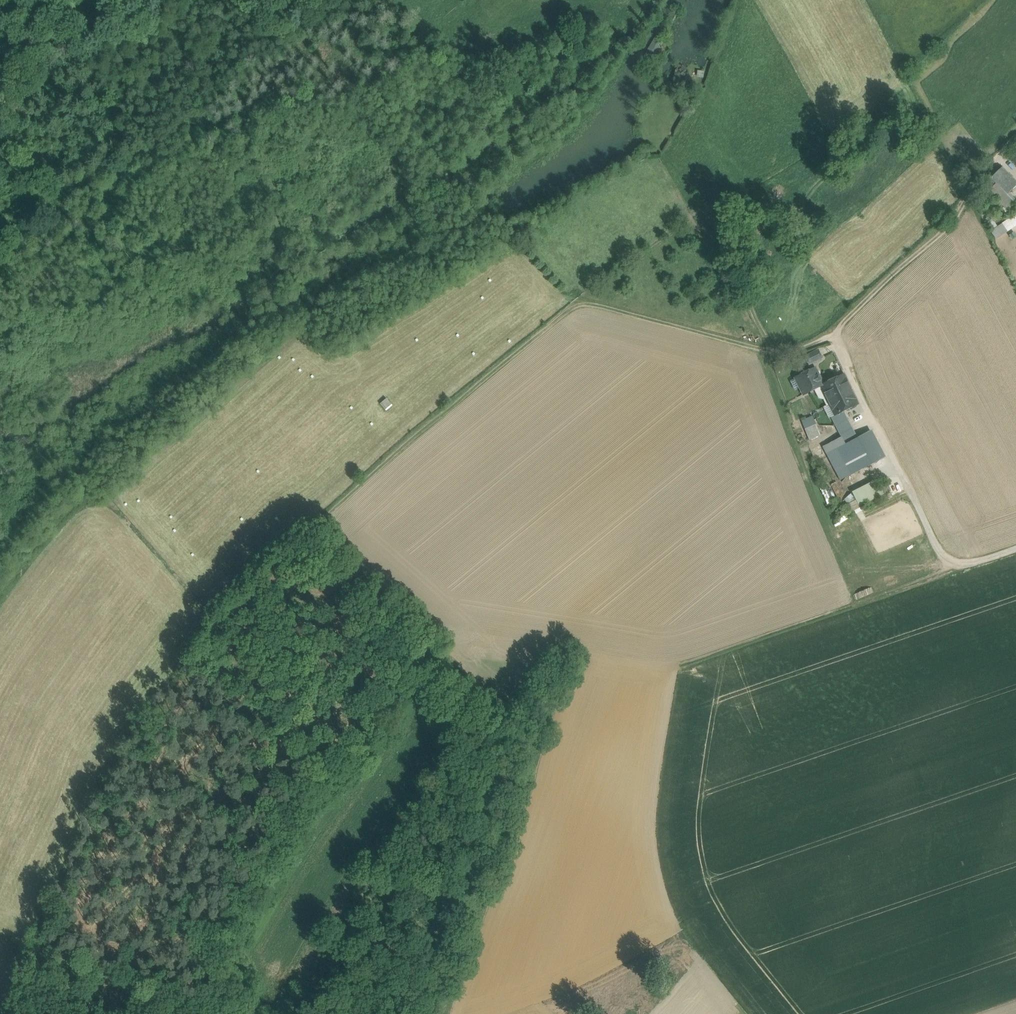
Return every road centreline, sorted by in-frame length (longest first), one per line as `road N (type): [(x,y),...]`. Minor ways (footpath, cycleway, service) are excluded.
road 1 (track): [(31,1013),(37,924),(170,680),(302,529),(323,522),(408,438),(574,304),(773,348),(833,335)]
road 2 (track): [(1015,549),(682,662)]
road 3 (unclassified): [(833,335),(1015,139)]
road 4 (track): [(950,571),(833,335)]
road 5 (track): [(323,522),(328,536),(450,639),(449,664),(425,693)]

